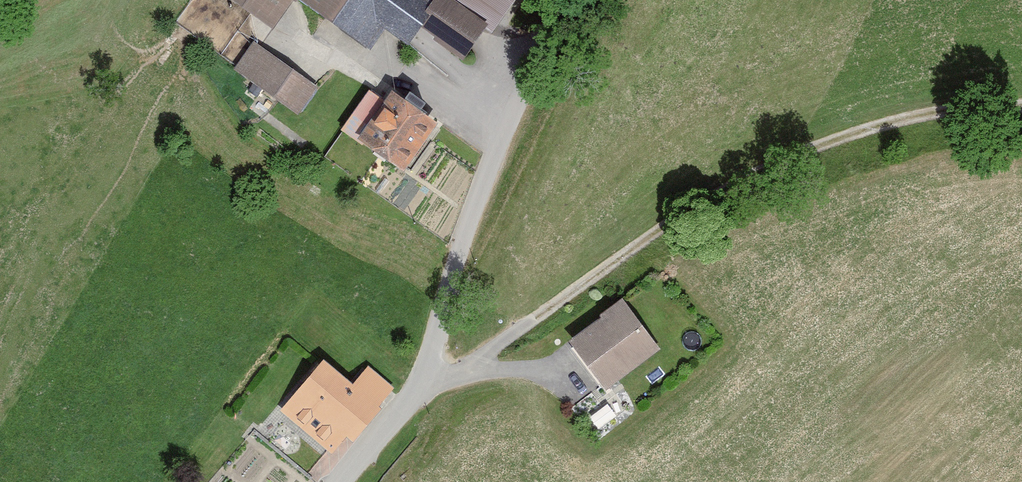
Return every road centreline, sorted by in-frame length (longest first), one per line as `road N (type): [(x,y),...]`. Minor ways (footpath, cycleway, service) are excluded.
road 1 (track): [(421,379),(458,372),(710,188),(882,127),(1021,106)]
road 2 (tertiary): [(560,0),(463,236),(421,379),(341,481)]

